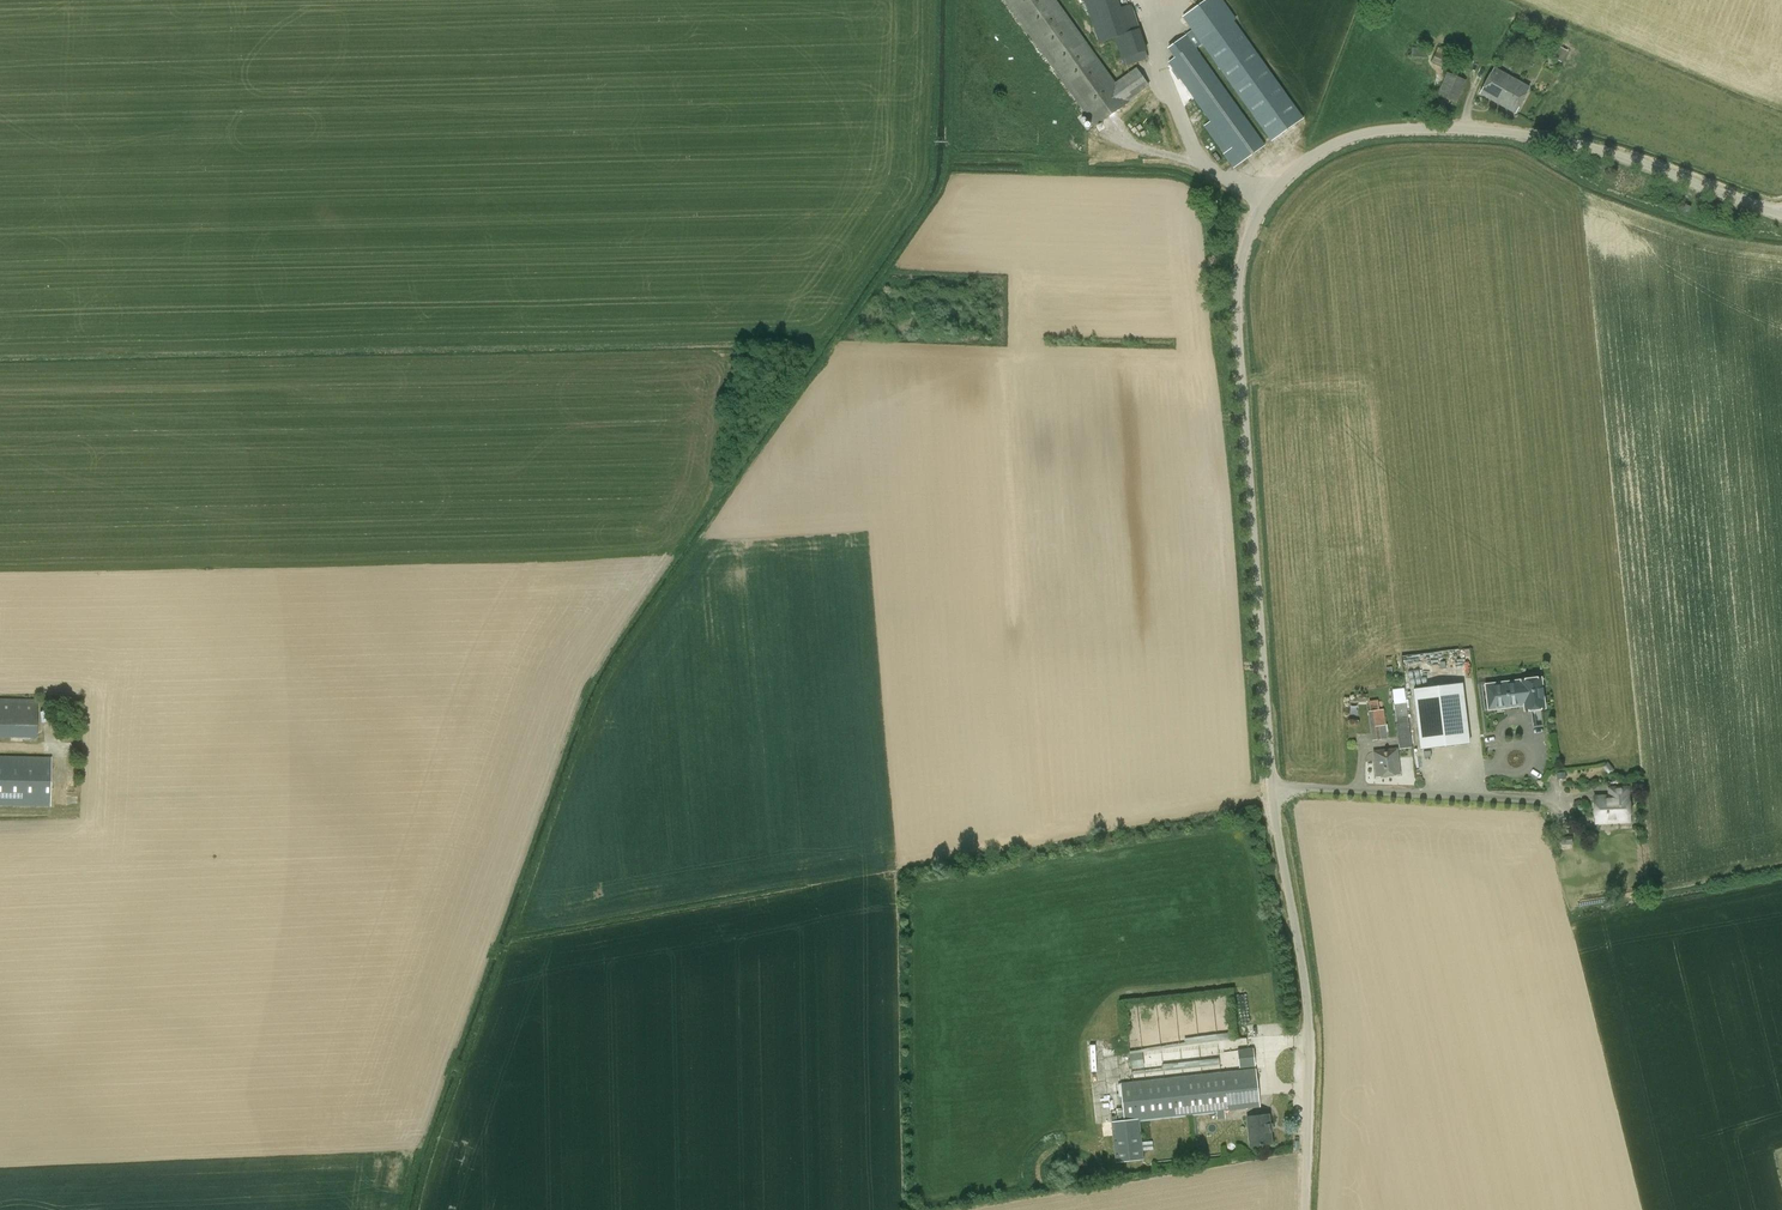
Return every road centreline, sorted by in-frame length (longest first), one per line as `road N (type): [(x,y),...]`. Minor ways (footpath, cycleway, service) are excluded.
road 1 (unclassified): [(1781,213),(1574,144),(1428,128),(1346,140),(1266,196),(1242,254),(1236,293),(1272,786),(1309,1047),(1305,1209)]

